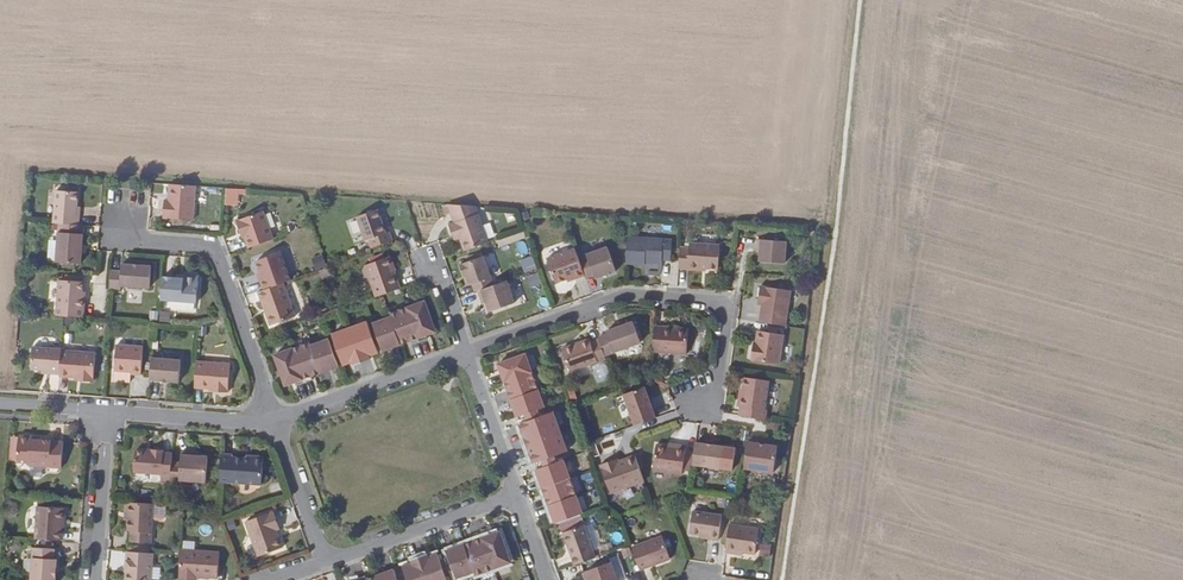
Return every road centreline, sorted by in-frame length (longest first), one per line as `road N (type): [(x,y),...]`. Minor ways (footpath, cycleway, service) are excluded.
road 1 (residential): [(465,352),(623,294),(711,302),(720,313),(709,407),(697,413)]
road 2 (residential): [(118,221),(117,236),(208,247),(268,422)]
road 3 (residential): [(268,422),(465,352)]
road 4 (residential): [(319,562),(516,495)]
road 5 (track): [(784,579),(813,400)]
road 6 (residential): [(99,415),(268,422)]
road 7 (residential): [(99,415),(90,579)]
road 8 (residential): [(465,352),(516,495)]
road 9 (residential): [(268,422),(319,562)]

